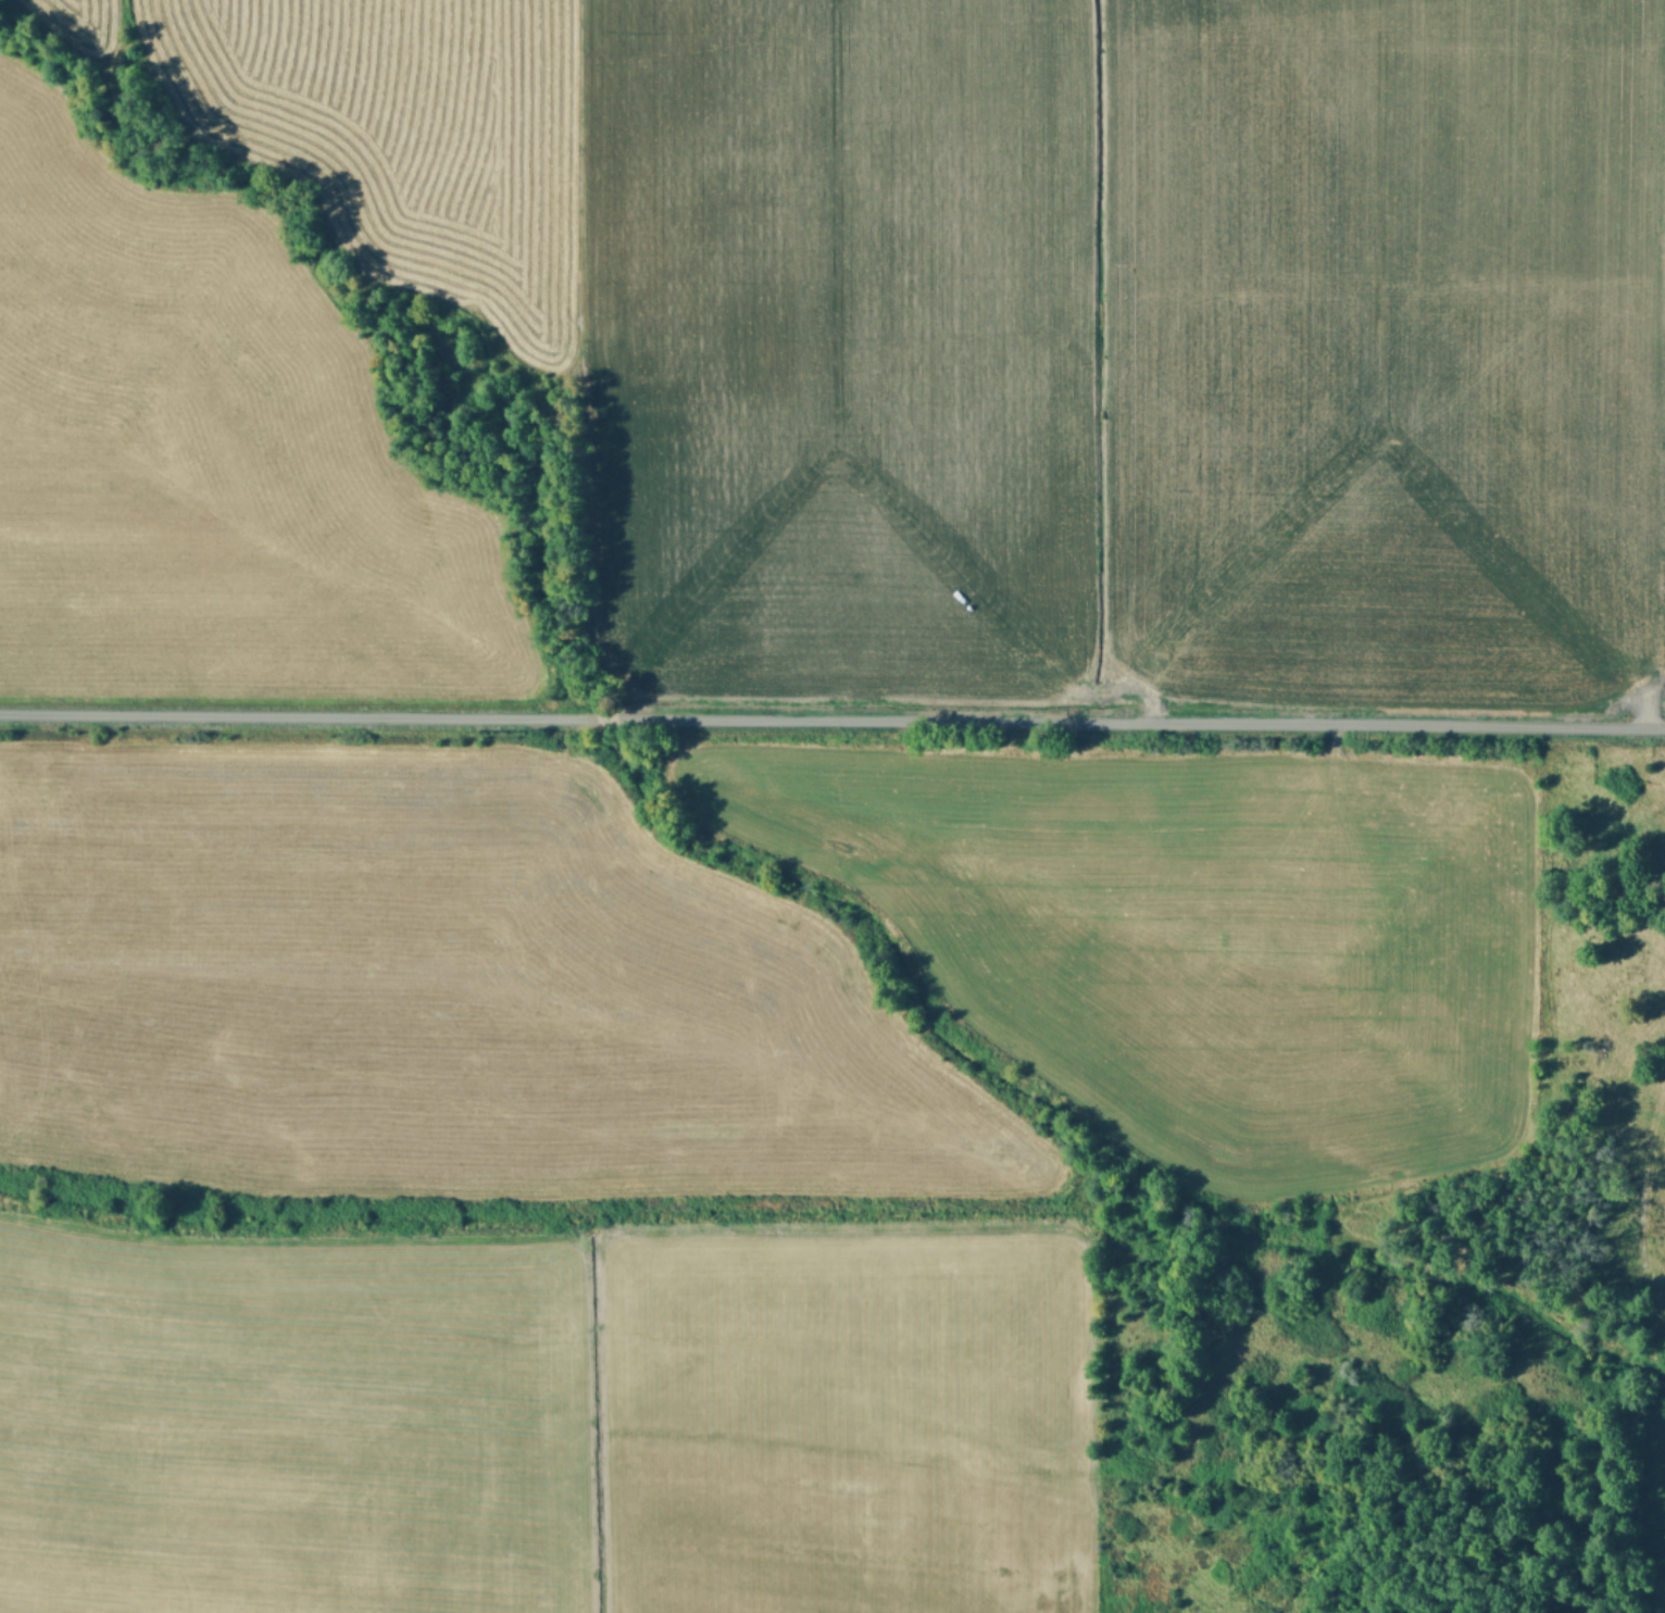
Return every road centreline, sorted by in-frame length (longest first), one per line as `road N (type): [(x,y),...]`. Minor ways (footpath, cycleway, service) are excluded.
road 1 (residential): [(0,713),(1664,725)]

